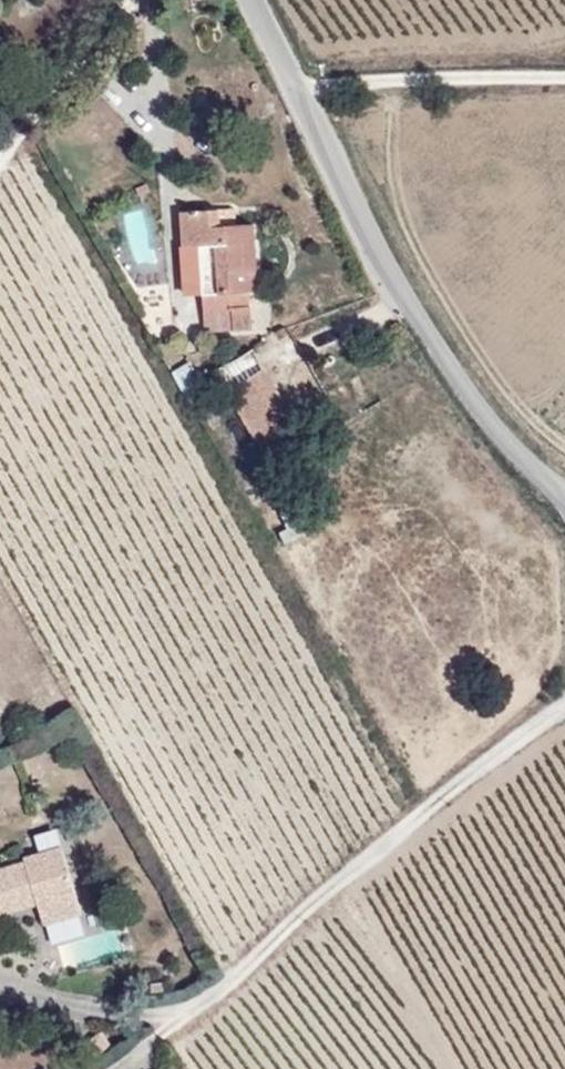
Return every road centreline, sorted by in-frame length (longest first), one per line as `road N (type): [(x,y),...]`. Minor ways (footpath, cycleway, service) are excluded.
road 1 (unclassified): [(564,498),(516,456),(389,277),(247,0)]

